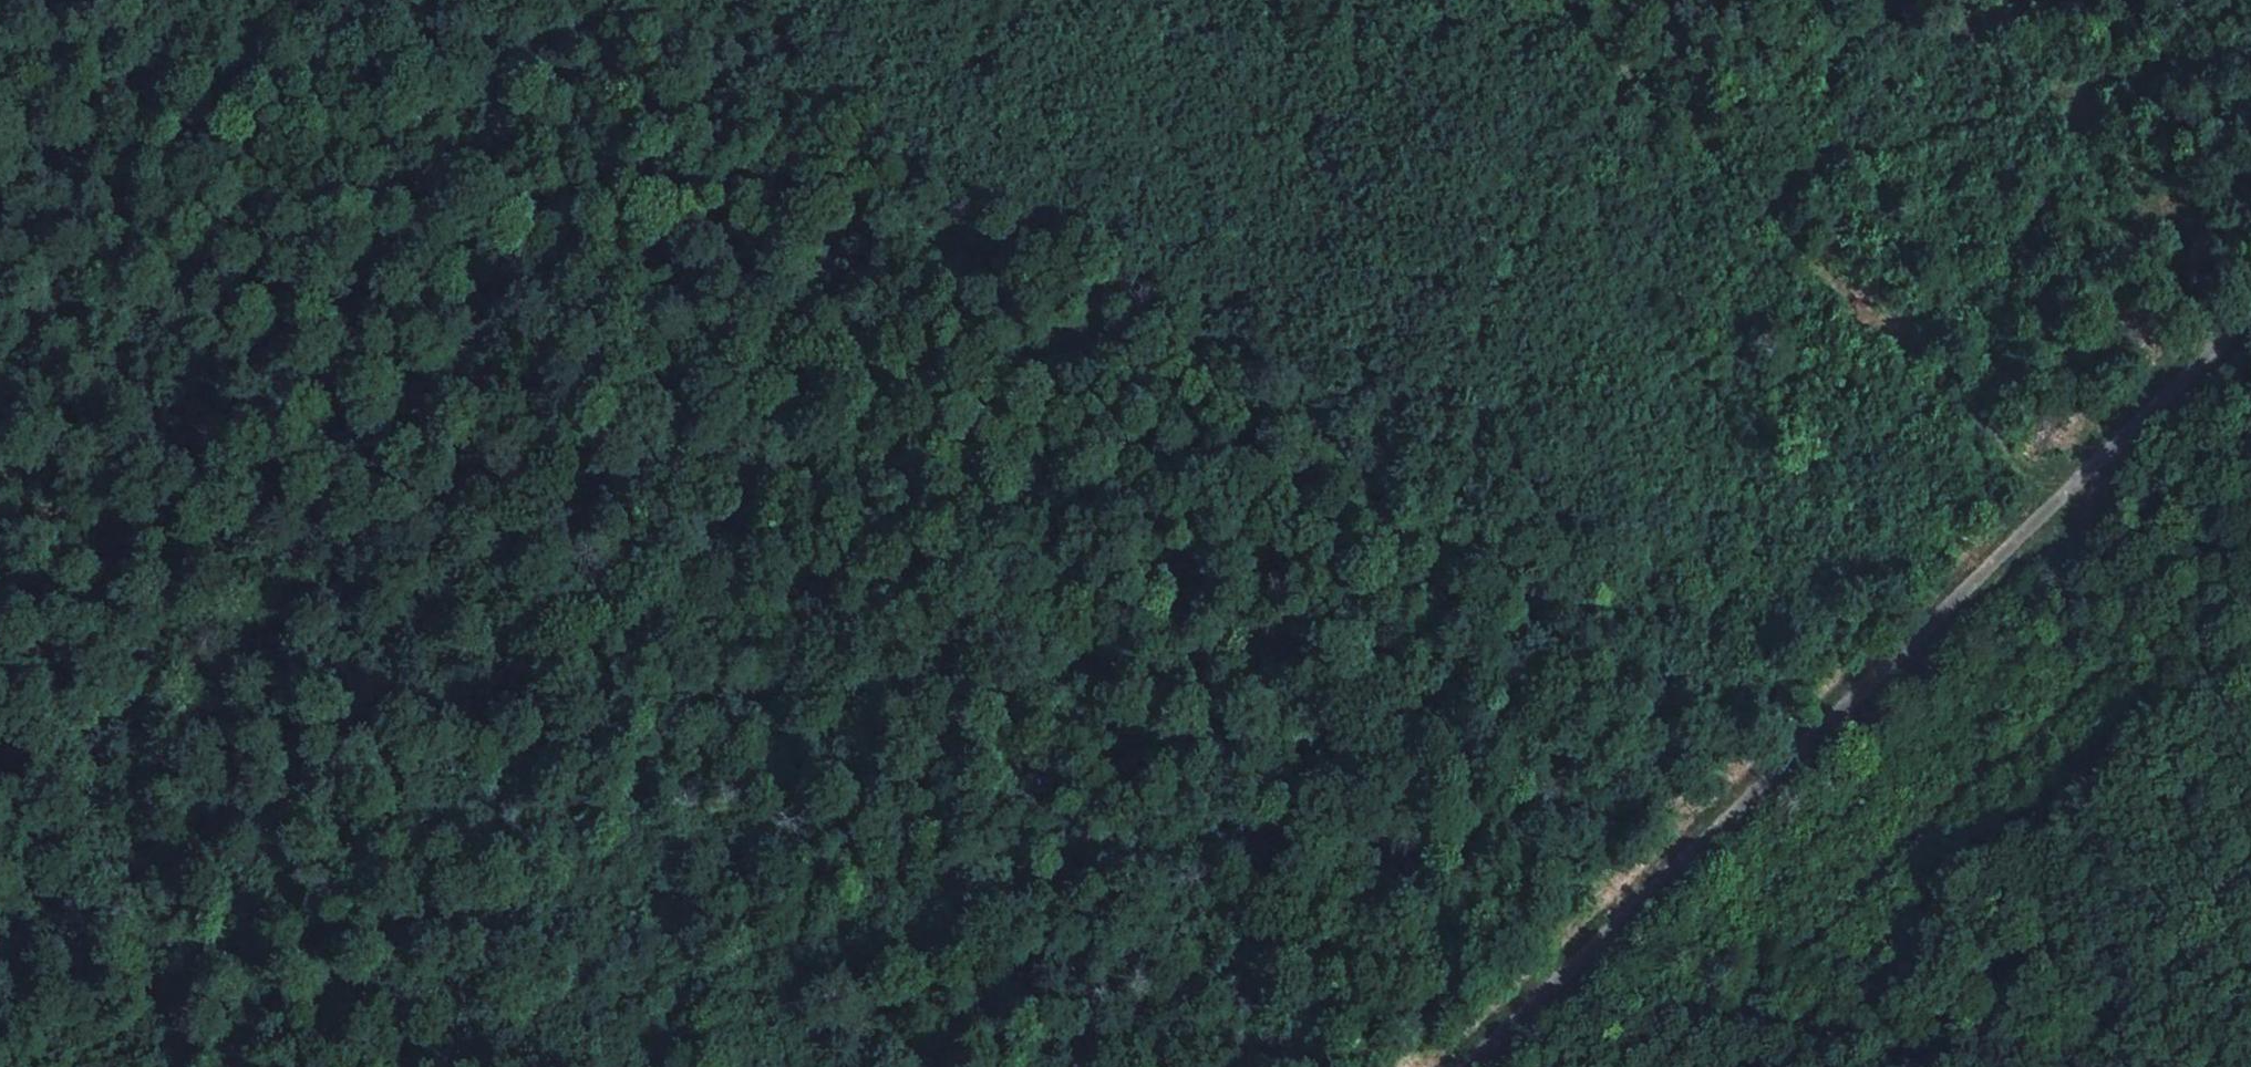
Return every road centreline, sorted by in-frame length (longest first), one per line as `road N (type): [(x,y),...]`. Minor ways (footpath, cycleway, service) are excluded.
road 1 (track): [(1485,1066),(2057,508)]
road 2 (track): [(2057,508),(2250,324)]

